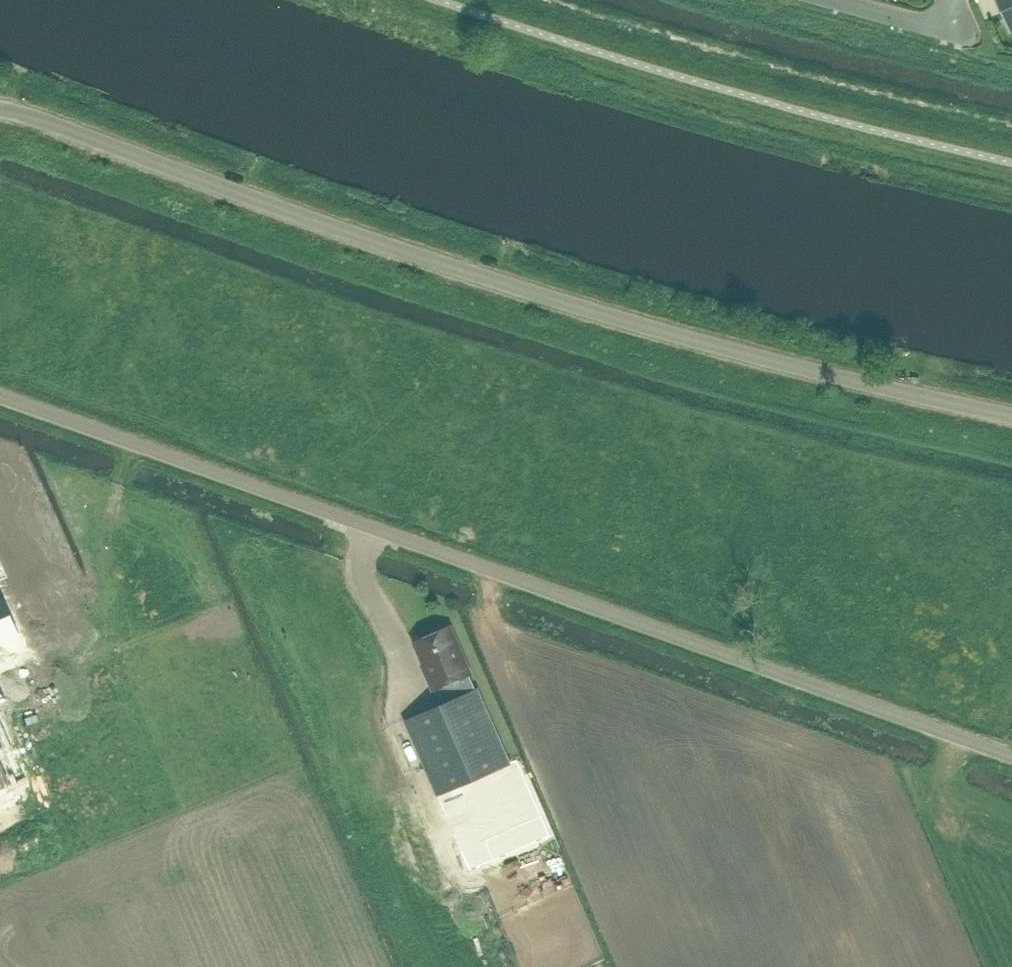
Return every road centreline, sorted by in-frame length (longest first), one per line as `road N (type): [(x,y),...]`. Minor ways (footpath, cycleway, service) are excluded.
road 1 (unclassified): [(0,395),(1011,755)]
road 2 (unclassified): [(1011,414),(589,308),(0,106)]
road 3 (residential): [(954,0),(953,18),(936,30),(832,0)]

